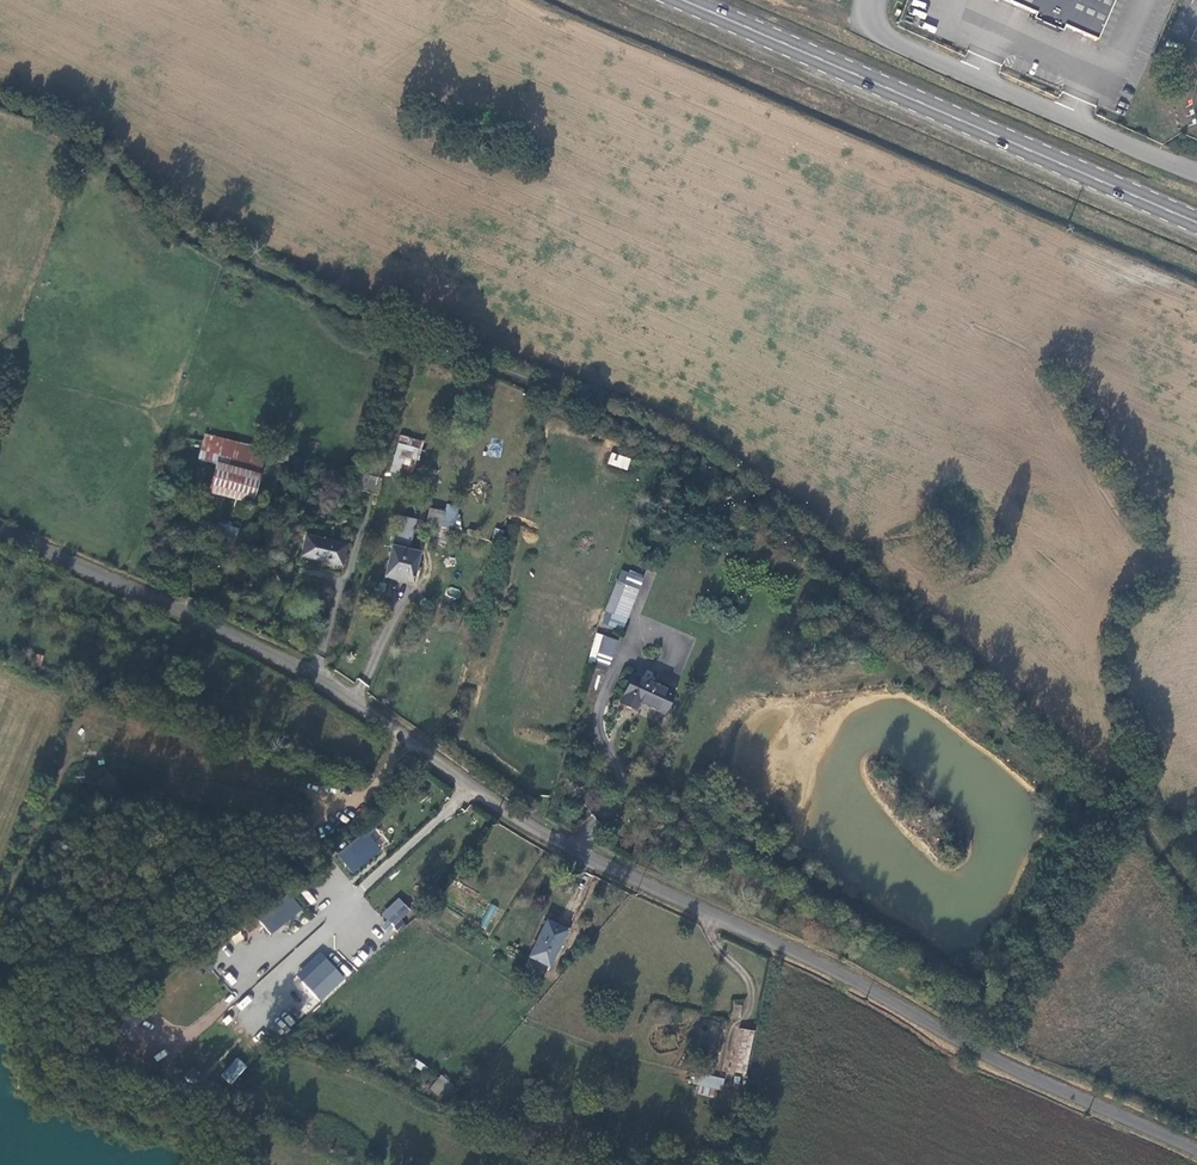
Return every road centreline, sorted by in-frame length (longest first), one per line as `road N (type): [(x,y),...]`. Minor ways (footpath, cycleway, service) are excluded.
road 1 (unclassified): [(1196,1148),(1075,1096),(540,821),(319,680),(140,586),(0,531)]
road 2 (primary): [(683,0),(1196,223)]
road 3 (unclassified): [(1196,170),(886,38),(872,23),(870,0)]

